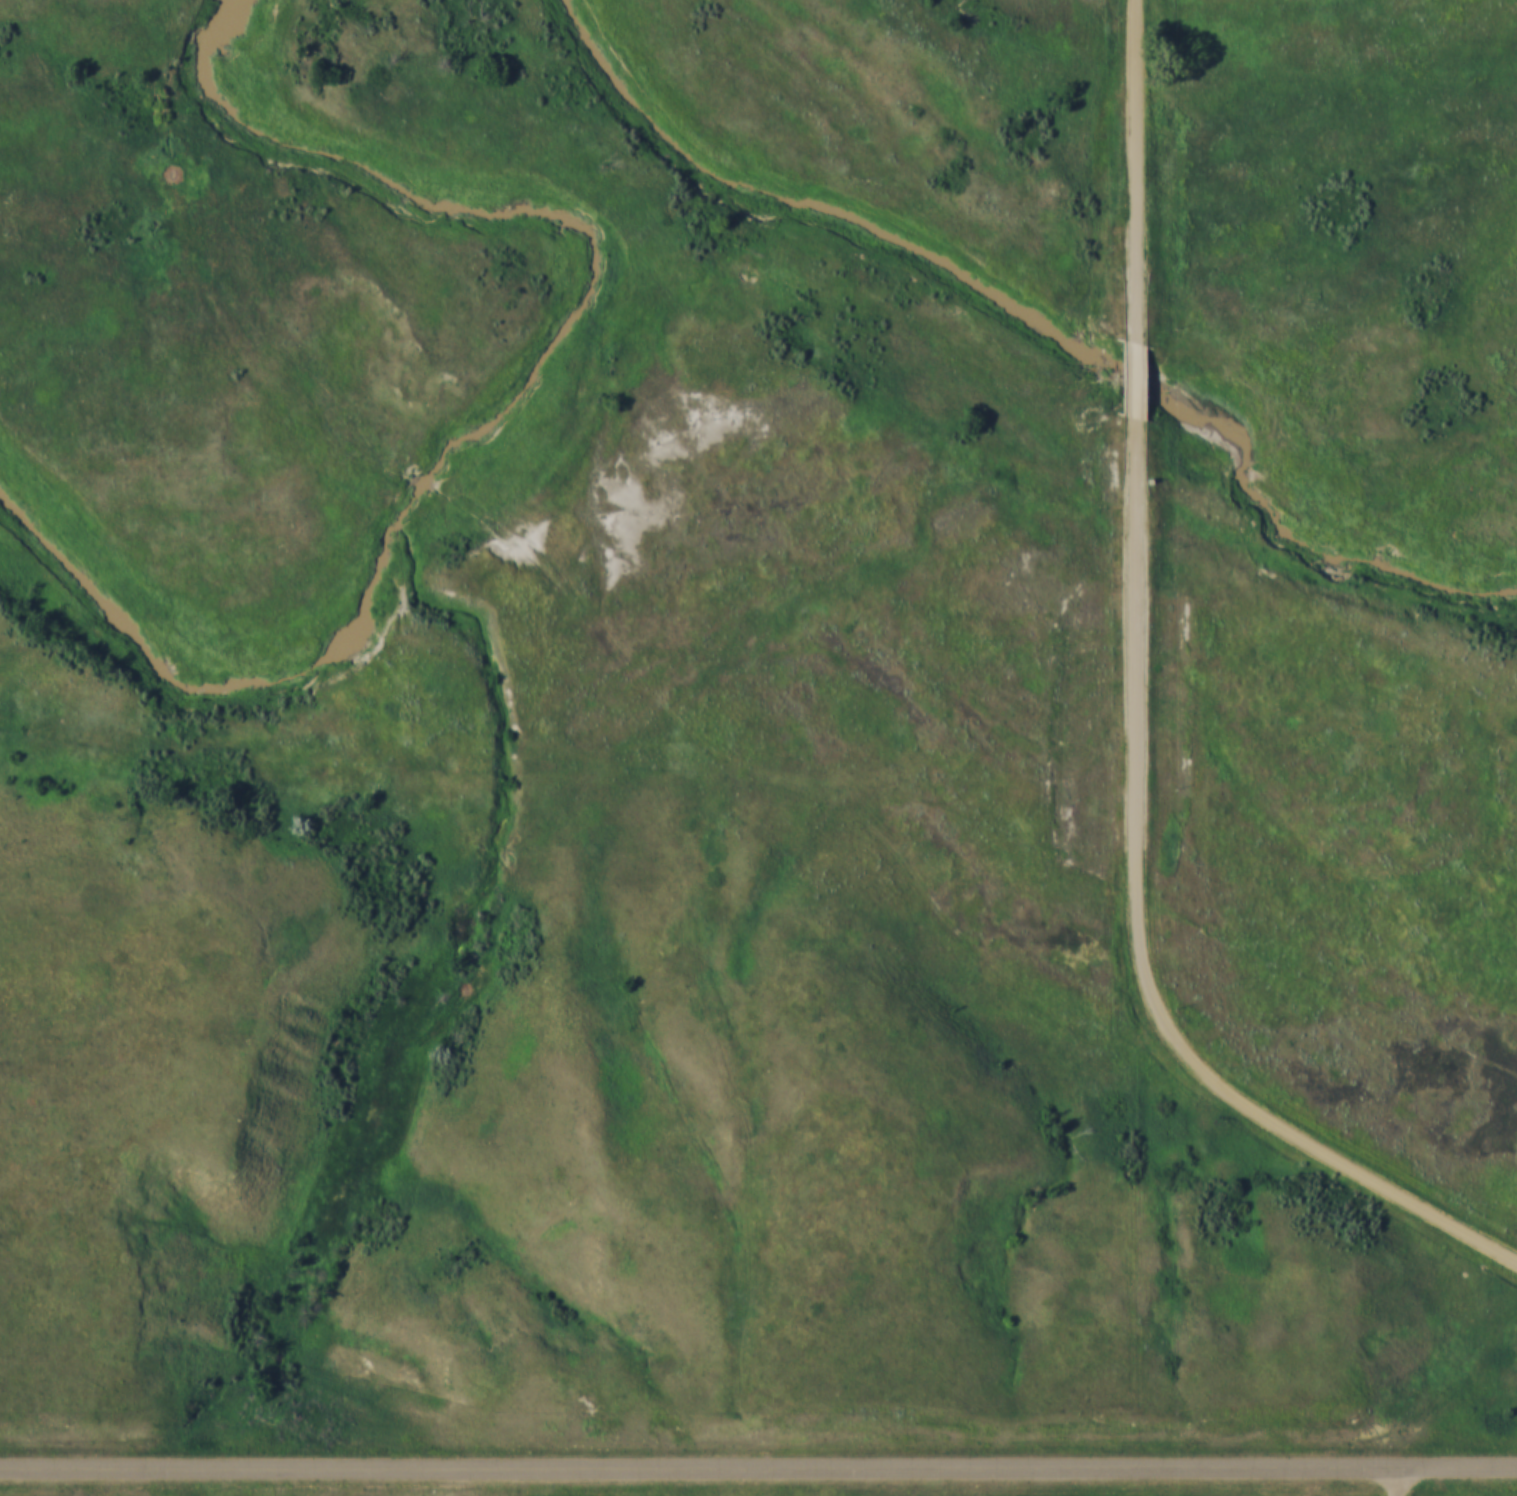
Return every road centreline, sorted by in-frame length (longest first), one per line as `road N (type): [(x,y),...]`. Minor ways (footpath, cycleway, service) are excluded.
road 1 (tertiary): [(1516,1472),(948,1467),(264,1481),(0,1465)]
road 2 (residential): [(1516,1257),(1230,1092),(1188,1055),(1157,1007),(1137,925),(1138,420)]
road 3 (residential): [(1138,344),(1136,0)]

